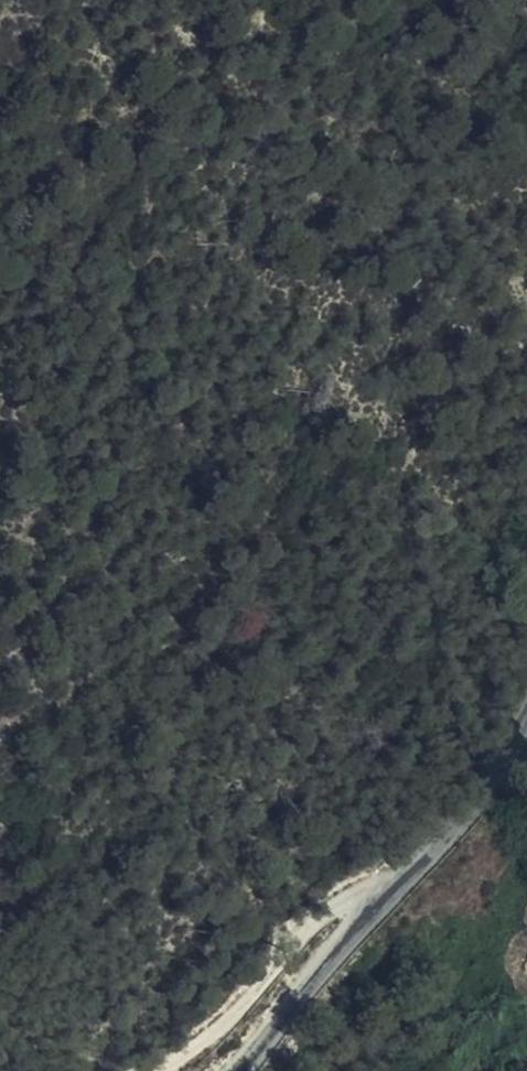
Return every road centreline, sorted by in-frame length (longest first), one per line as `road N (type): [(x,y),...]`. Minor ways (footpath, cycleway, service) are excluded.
road 1 (unclassified): [(526,707),(504,760),(455,826),(384,897),(239,1070)]

